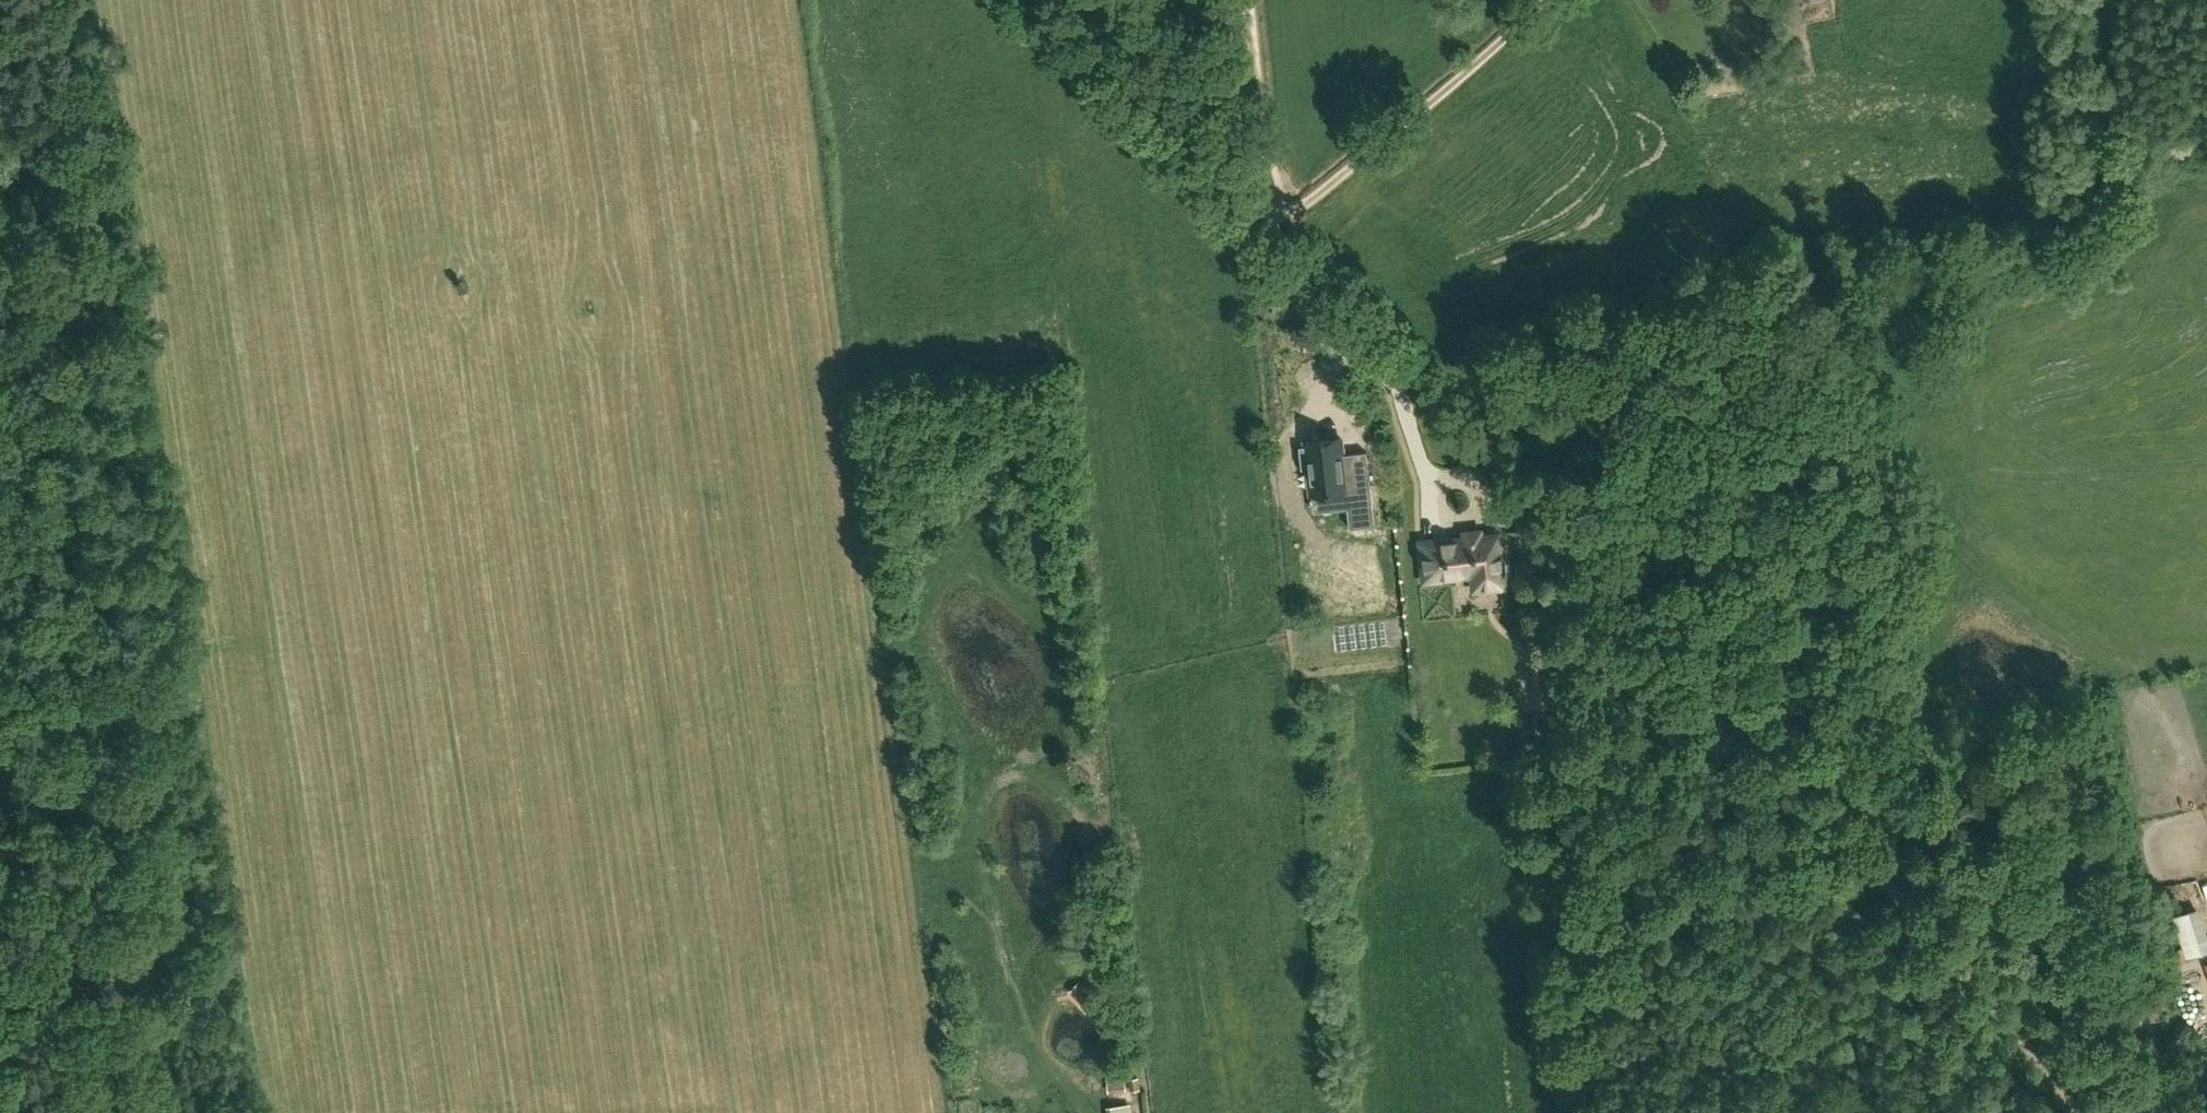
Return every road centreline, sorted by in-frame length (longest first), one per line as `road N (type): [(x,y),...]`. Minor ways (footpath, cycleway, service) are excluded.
road 1 (unclassified): [(1050,0),(1140,127),(1425,400)]
road 2 (track): [(2206,795),(2135,677),(2101,680),(2056,642),(2022,645),(1971,625),(1954,634),(1946,657),(1955,698)]

